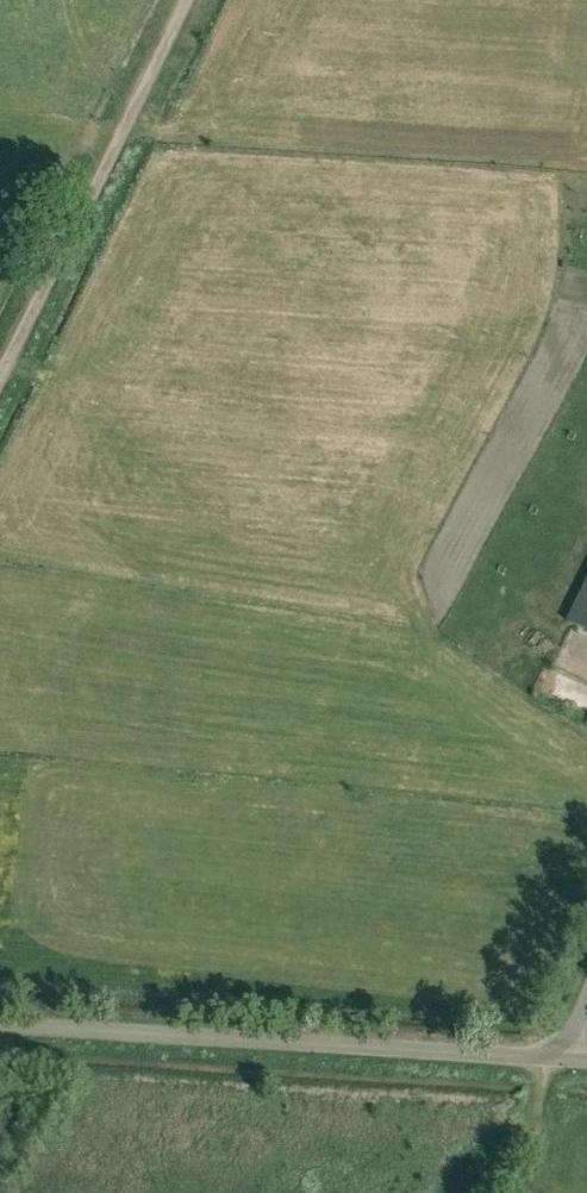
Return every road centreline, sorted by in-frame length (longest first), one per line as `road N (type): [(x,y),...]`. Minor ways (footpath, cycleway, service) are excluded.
road 1 (unclassified): [(553,1057),(0,1023)]
road 2 (track): [(185,0),(0,377)]
road 3 (track): [(553,1057),(493,1192)]

